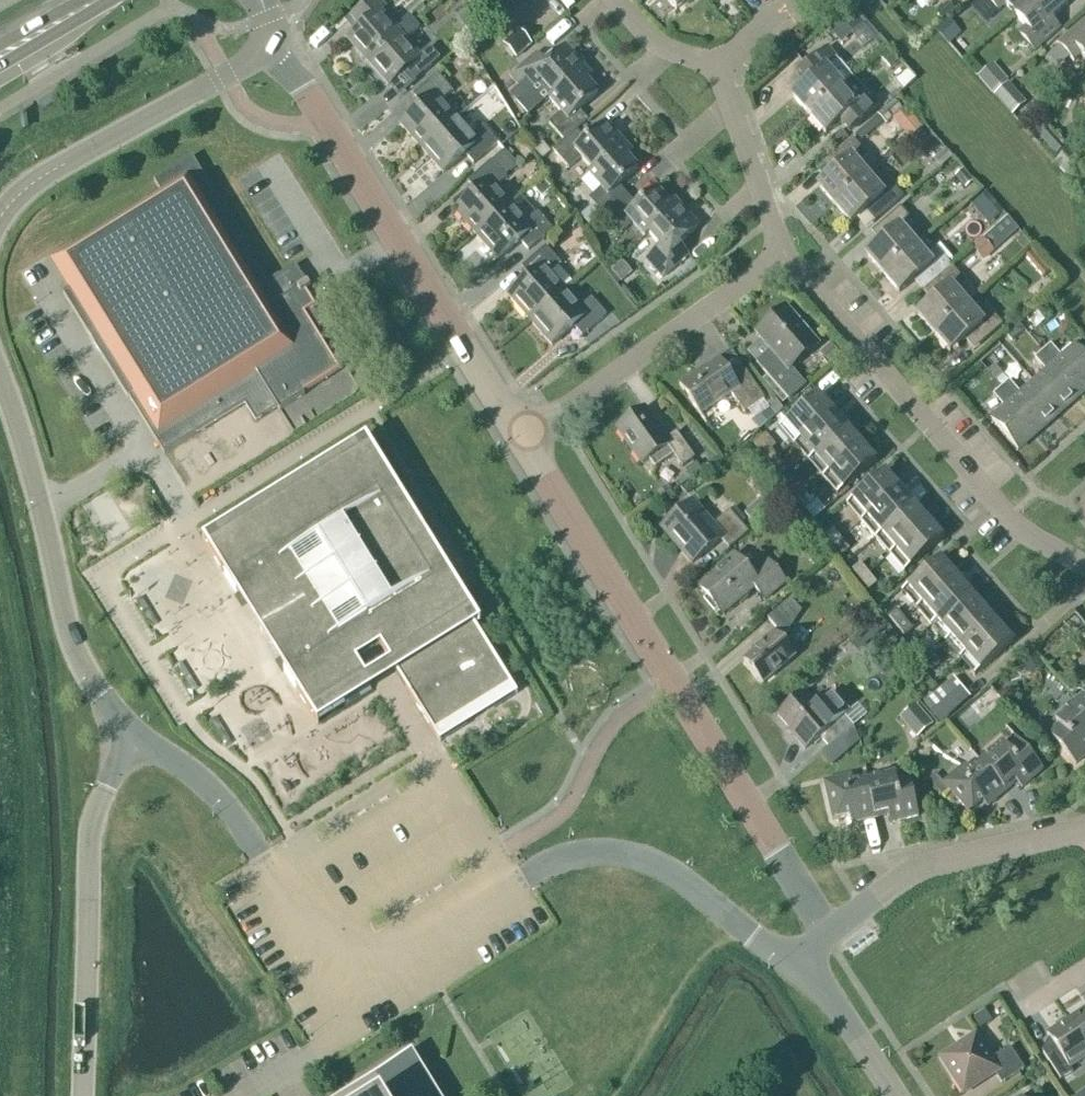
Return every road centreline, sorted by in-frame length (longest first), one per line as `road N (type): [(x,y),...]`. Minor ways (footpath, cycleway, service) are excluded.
road 1 (unclassified): [(82,1095),(90,829),(135,731),(100,694),(74,647),(0,377)]
road 2 (tertiary): [(828,933),(521,438)]
road 3 (tertiary): [(521,438),(323,120),(268,47)]
road 4 (residential): [(1084,567),(1012,525),(781,255)]
road 5 (unclassified): [(0,219),(50,172),(268,47)]
road 6 (residential): [(781,255),(521,438)]
road 7 (residential): [(828,933),(908,874),(1083,829)]
road 8 (tertiary): [(895,1095),(841,1013),(788,964),(828,933)]
road 9 (residential): [(781,255),(714,67)]
road 10 (residential): [(714,67),(655,50),(609,0)]

